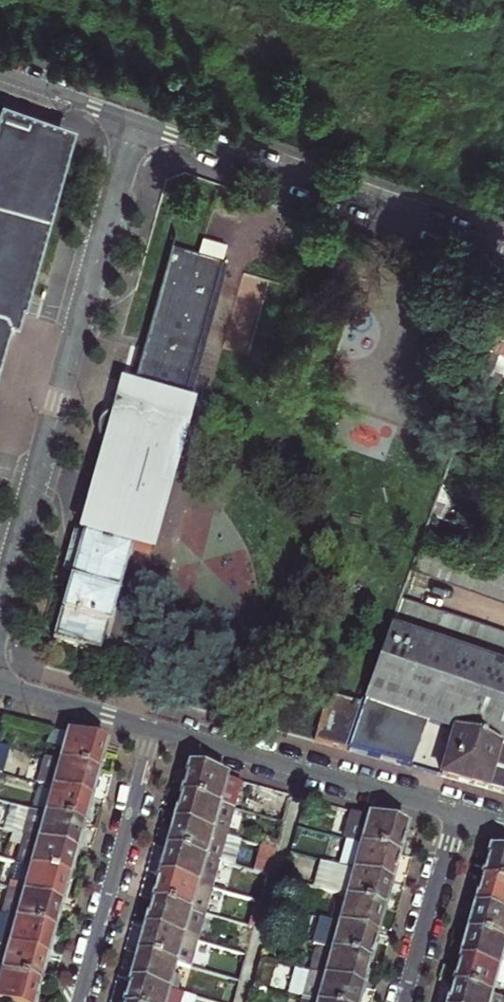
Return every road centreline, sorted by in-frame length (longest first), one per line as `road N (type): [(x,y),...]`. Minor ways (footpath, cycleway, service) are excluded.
road 1 (residential): [(503,251),(0,74)]
road 2 (residential): [(155,731),(456,815)]
road 3 (residential): [(155,731),(80,1001)]
road 4 (residential): [(404,1001),(456,815)]
road 5 (residential): [(0,686),(155,731)]

